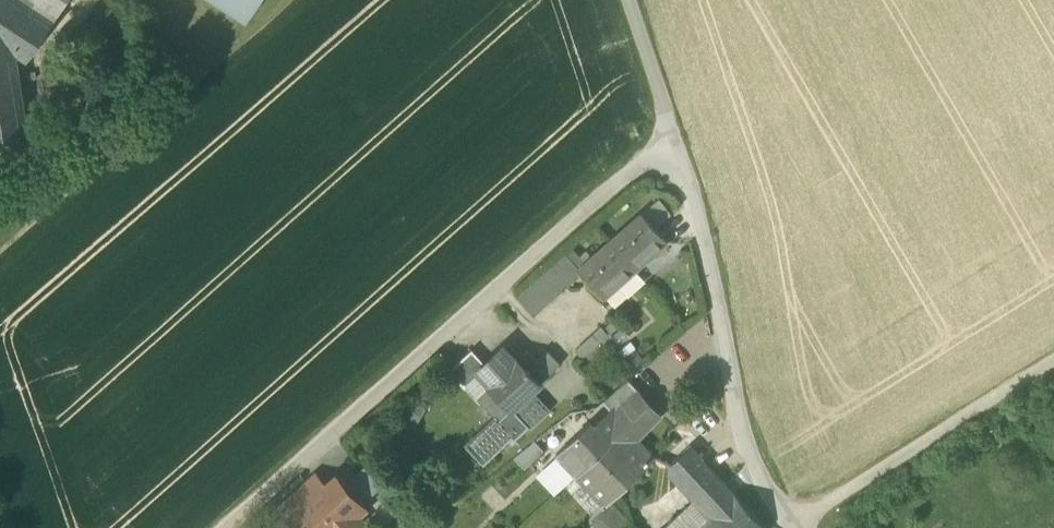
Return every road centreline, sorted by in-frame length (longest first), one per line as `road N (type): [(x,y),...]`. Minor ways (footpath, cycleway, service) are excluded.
road 1 (residential): [(674,135),(228,527)]
road 2 (residential): [(674,135),(748,461),(790,527)]
road 3 (track): [(1053,359),(788,525)]
road 4 (residential): [(626,0),(674,135)]

